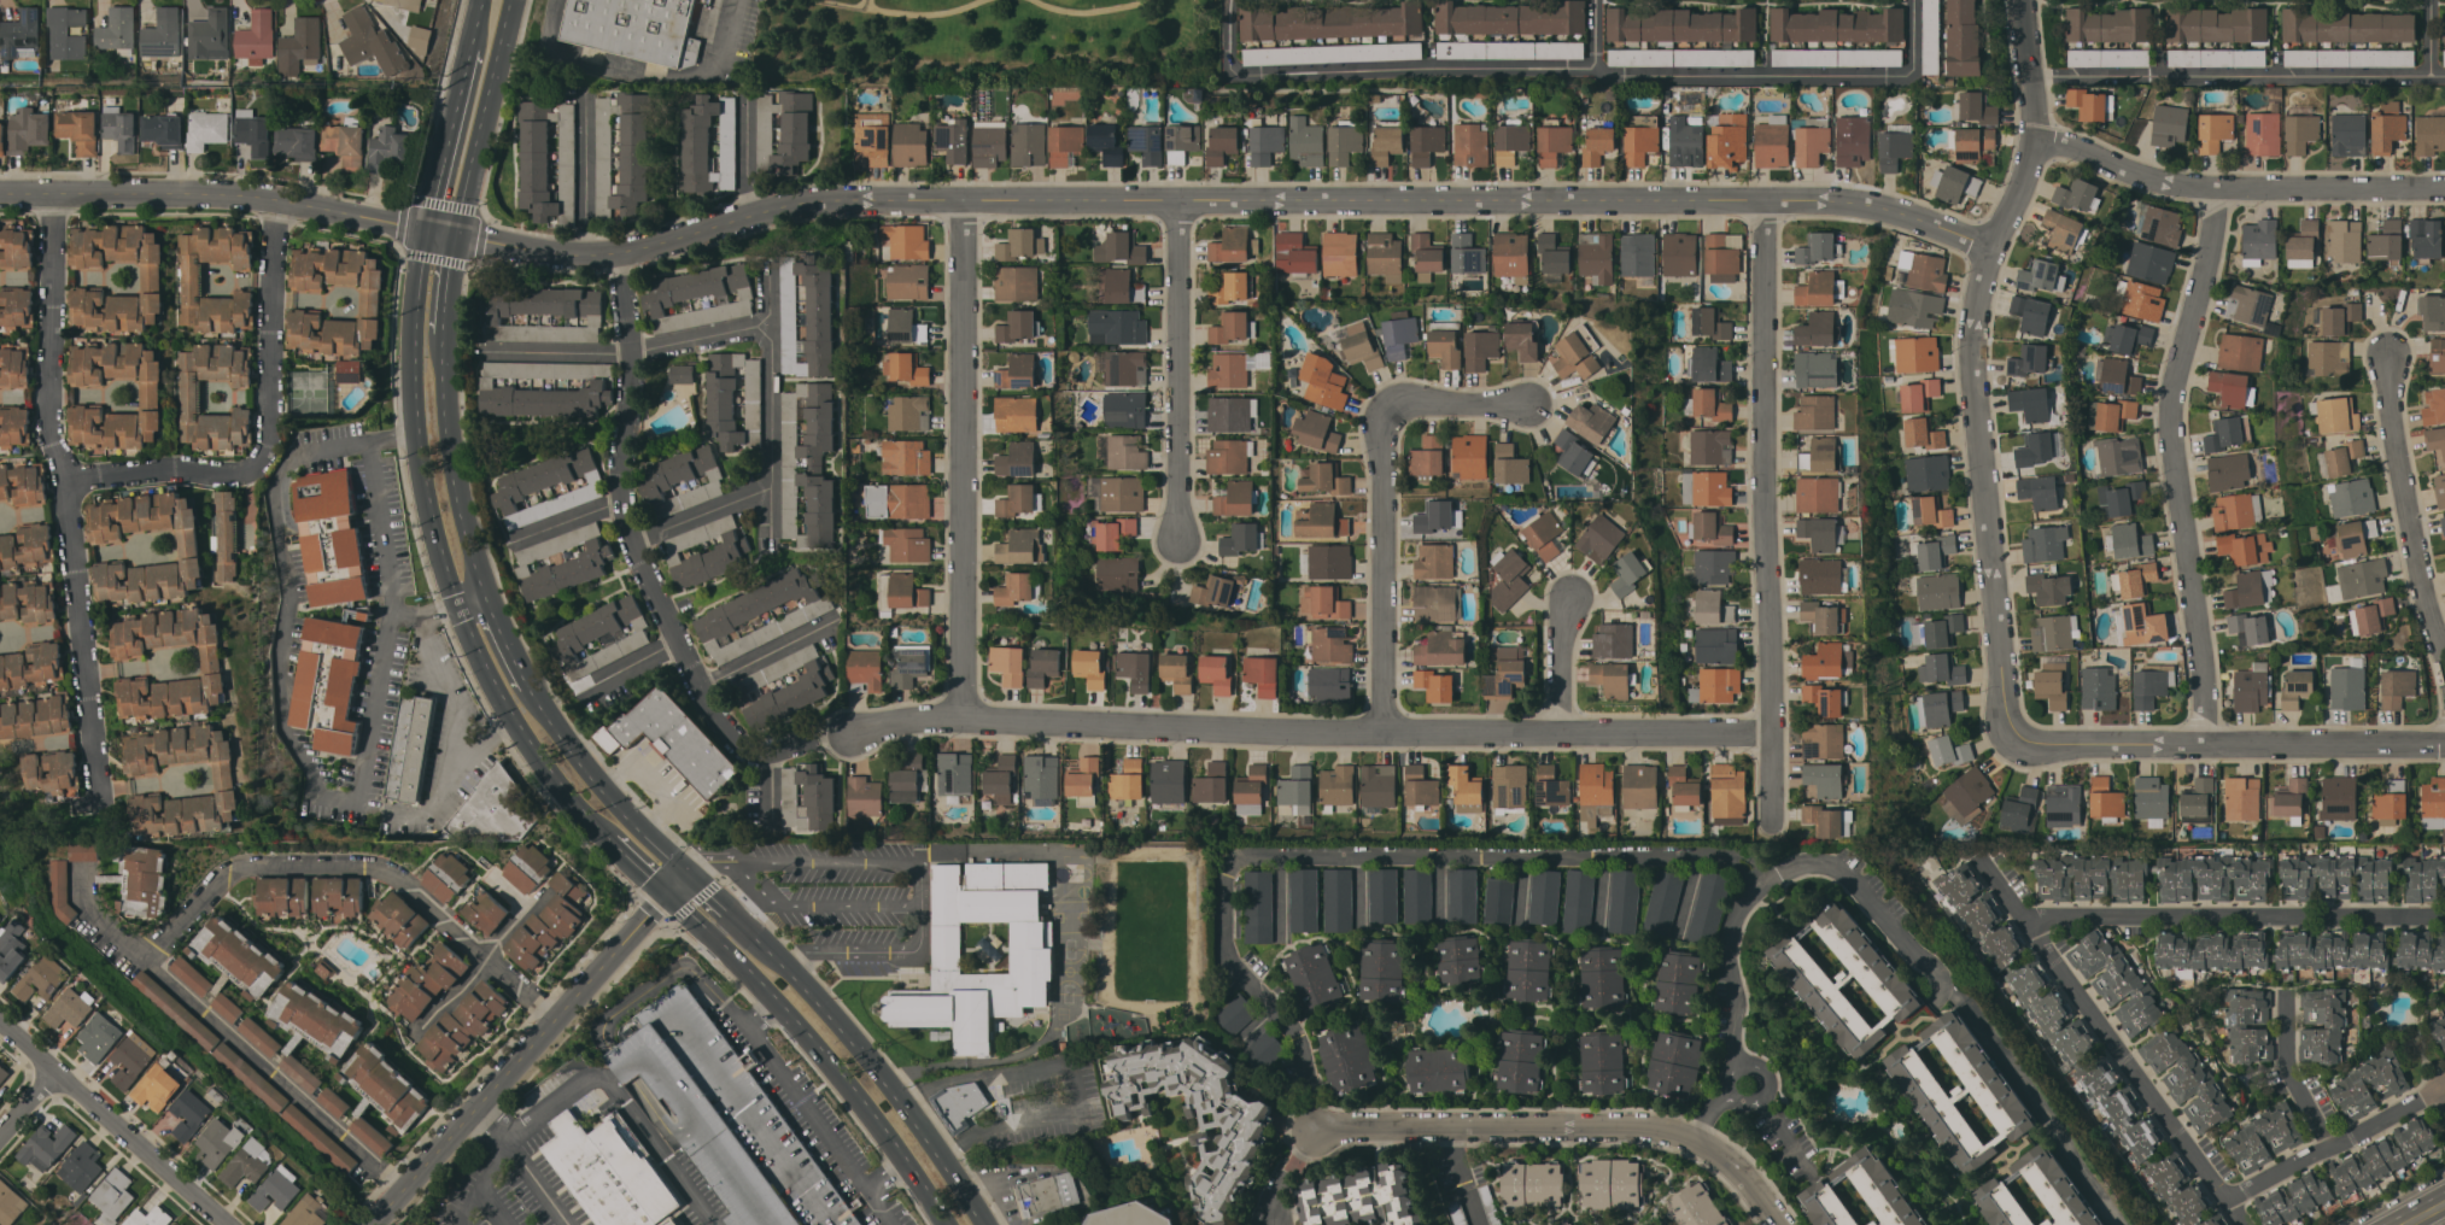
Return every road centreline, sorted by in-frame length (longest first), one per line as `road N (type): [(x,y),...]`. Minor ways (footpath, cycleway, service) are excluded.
road 1 (residential): [(1995,247),(1884,206),(1762,200),(807,201),(616,258),(455,239)]
road 2 (residential): [(1774,732),(1386,731),(961,713),(826,735)]
road 3 (residential): [(1311,1089),(1292,1030),(1228,956),(1226,869),(1238,854),(1732,855),(1745,862)]
road 4 (residential): [(2025,0),(2037,137),(1989,263),(1976,350),(2007,703),(2024,738)]
road 5 (residential): [(2444,1089),(2230,1202),(1981,864)]
road 6 (residential): [(1762,200),(1774,817)]
road 7 (residential): [(49,195),(43,406),(74,482),(100,789)]
road 8 (residential): [(2217,189),(2213,246),(2174,410),(2207,744)]
road 9 (residential): [(616,258),(632,350),(626,498),(637,540),(689,674),(729,735),(755,757)]
road 10 (residential): [(961,199),(961,713)]
road 11 (residential): [(146,962),(222,874),(239,866),(390,871),(561,1021)]
road 12 (residential): [(1317,1129),(1678,1133),(1729,1160),(1782,1224)]
road 13 (residential): [(691,877),(378,1224)]
road 14 (residential): [(84,868),(92,910),(404,1196)]
road 15 (residential): [(275,199),(270,459),(244,477),(157,470),(74,482)]
road 16 (residential): [(1531,404),(1411,402),(1388,415),(1386,731)]
road 17 (residential): [(425,233),(275,199),(0,195)]
road 18 (primary): [(671,898),(821,1055),(945,1224)]
road 19 (residential): [(2444,746),(2024,738)]
road 20 (residential): [(2444,189),(2189,187),(2037,137)]
road 21 (residential): [(2035,938),(2084,916),(2444,917)]
road 22 (primary): [(425,233),(413,358),(416,429),(431,521),(456,604)]
road 23 (primary): [(982,1224),(909,1113),(771,955)]
road 24 (residential): [(1181,201),(1176,541)]
road 25 (residential): [(0,1021),(230,1224)]
road 26 (residential): [(2391,357),(2403,471),(2444,652)]
road 27 (residential): [(774,271),(770,546)]
road 28 (primary): [(456,604),(502,701),(602,833)]
road 29 (residential): [(770,328),(632,350),(502,350)]
road 30 (primary): [(485,592),(452,470),(444,338)]
road 31 (primary): [(455,239),(513,0)]
road 32 (primary): [(691,877),(618,808),(534,693)]
road 33 (primary): [(470,40),(425,233)]
road 34 (residential): [(2328,1150),(2286,1063),(2285,995)]
road 35 (residential): [(586,93),(587,257)]
road 36 (residential): [(835,622),(701,688)]
road 37 (residential): [(771,488),(637,540)]
road 38 (residential): [(1570,594),(1572,731)]

